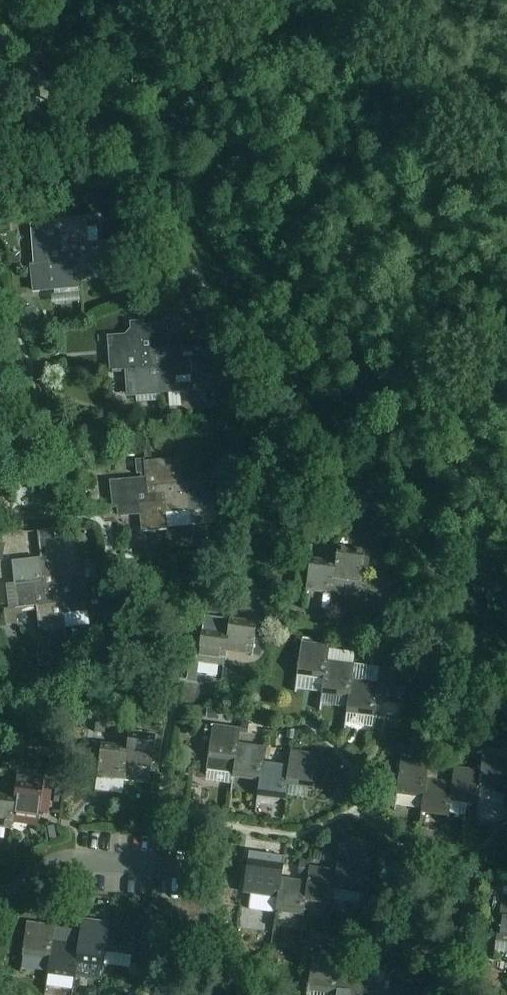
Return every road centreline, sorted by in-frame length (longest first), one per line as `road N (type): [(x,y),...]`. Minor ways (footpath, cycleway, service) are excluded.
road 1 (unclassified): [(0,902),(76,860),(188,867)]

